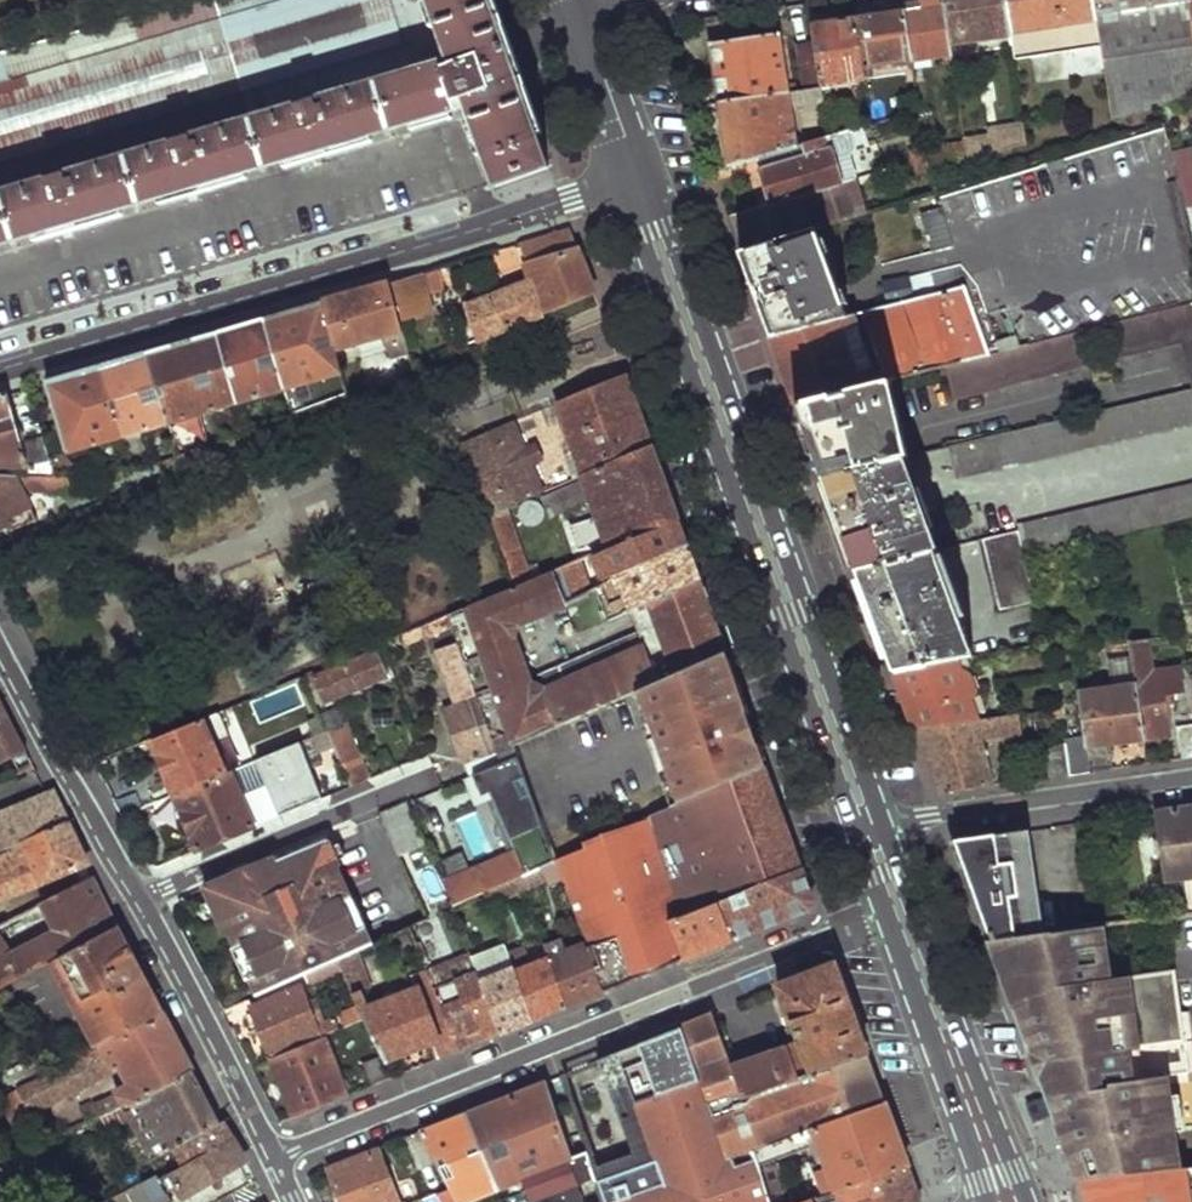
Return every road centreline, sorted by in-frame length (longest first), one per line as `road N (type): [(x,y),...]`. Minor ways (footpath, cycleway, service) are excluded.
road 1 (primary): [(884,824),(651,171)]
road 2 (primary): [(626,181),(853,833)]
road 3 (residential): [(0,368),(385,261),(626,181)]
road 4 (residential): [(274,1157),(881,916)]
road 5 (residential): [(274,1157),(175,952),(0,649)]
road 6 (primary): [(1026,1201),(884,824)]
road 7 (residential): [(884,824),(1191,779)]
road 8 (primary): [(881,916),(981,1201)]
road 9 (primary): [(565,25),(626,181)]
road 10 (primary): [(651,171),(595,16)]

